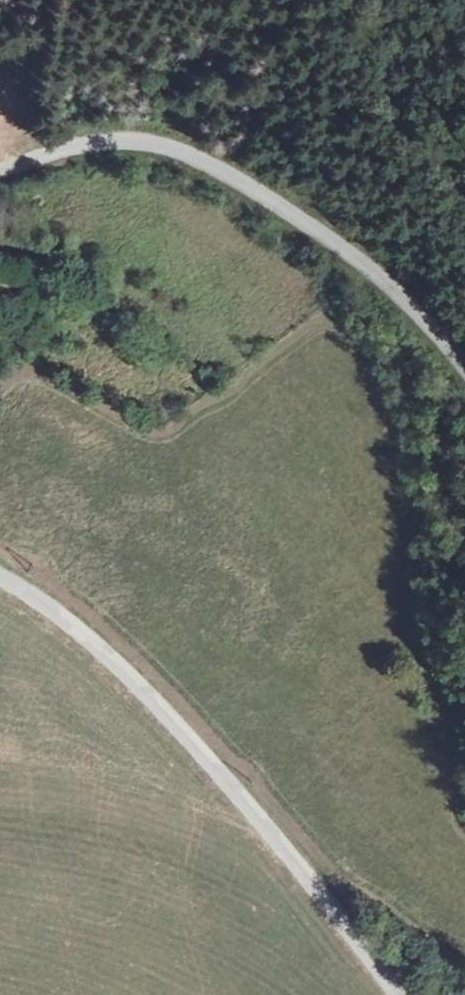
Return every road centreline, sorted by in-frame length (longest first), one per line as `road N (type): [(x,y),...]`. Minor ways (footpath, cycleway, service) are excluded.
road 1 (tertiary): [(0,577),(76,627),(143,689),(259,817),(399,994)]
road 2 (unclassified): [(0,174),(66,146),(141,139),(220,170),(375,268),(464,370)]

